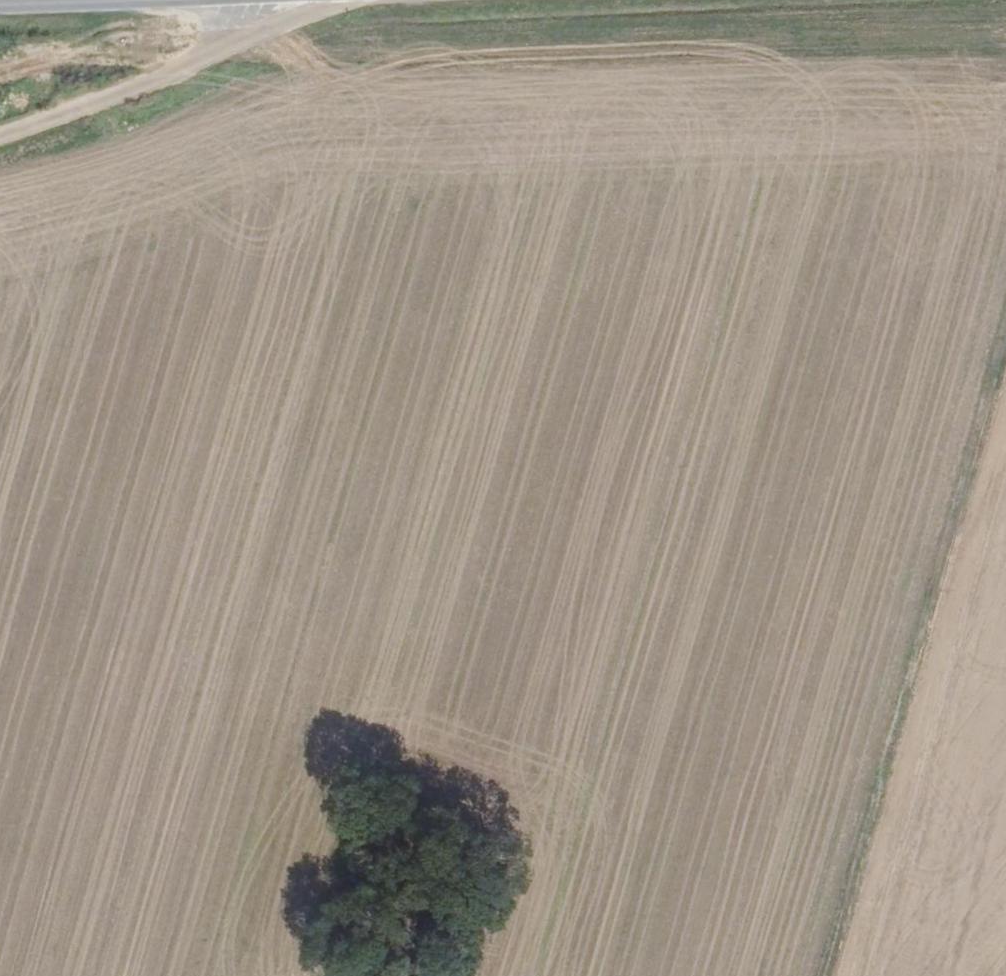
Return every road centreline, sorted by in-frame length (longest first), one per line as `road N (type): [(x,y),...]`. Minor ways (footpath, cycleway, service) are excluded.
road 1 (track): [(1005,271),(823,975)]
road 2 (unclassified): [(0,137),(351,0)]

